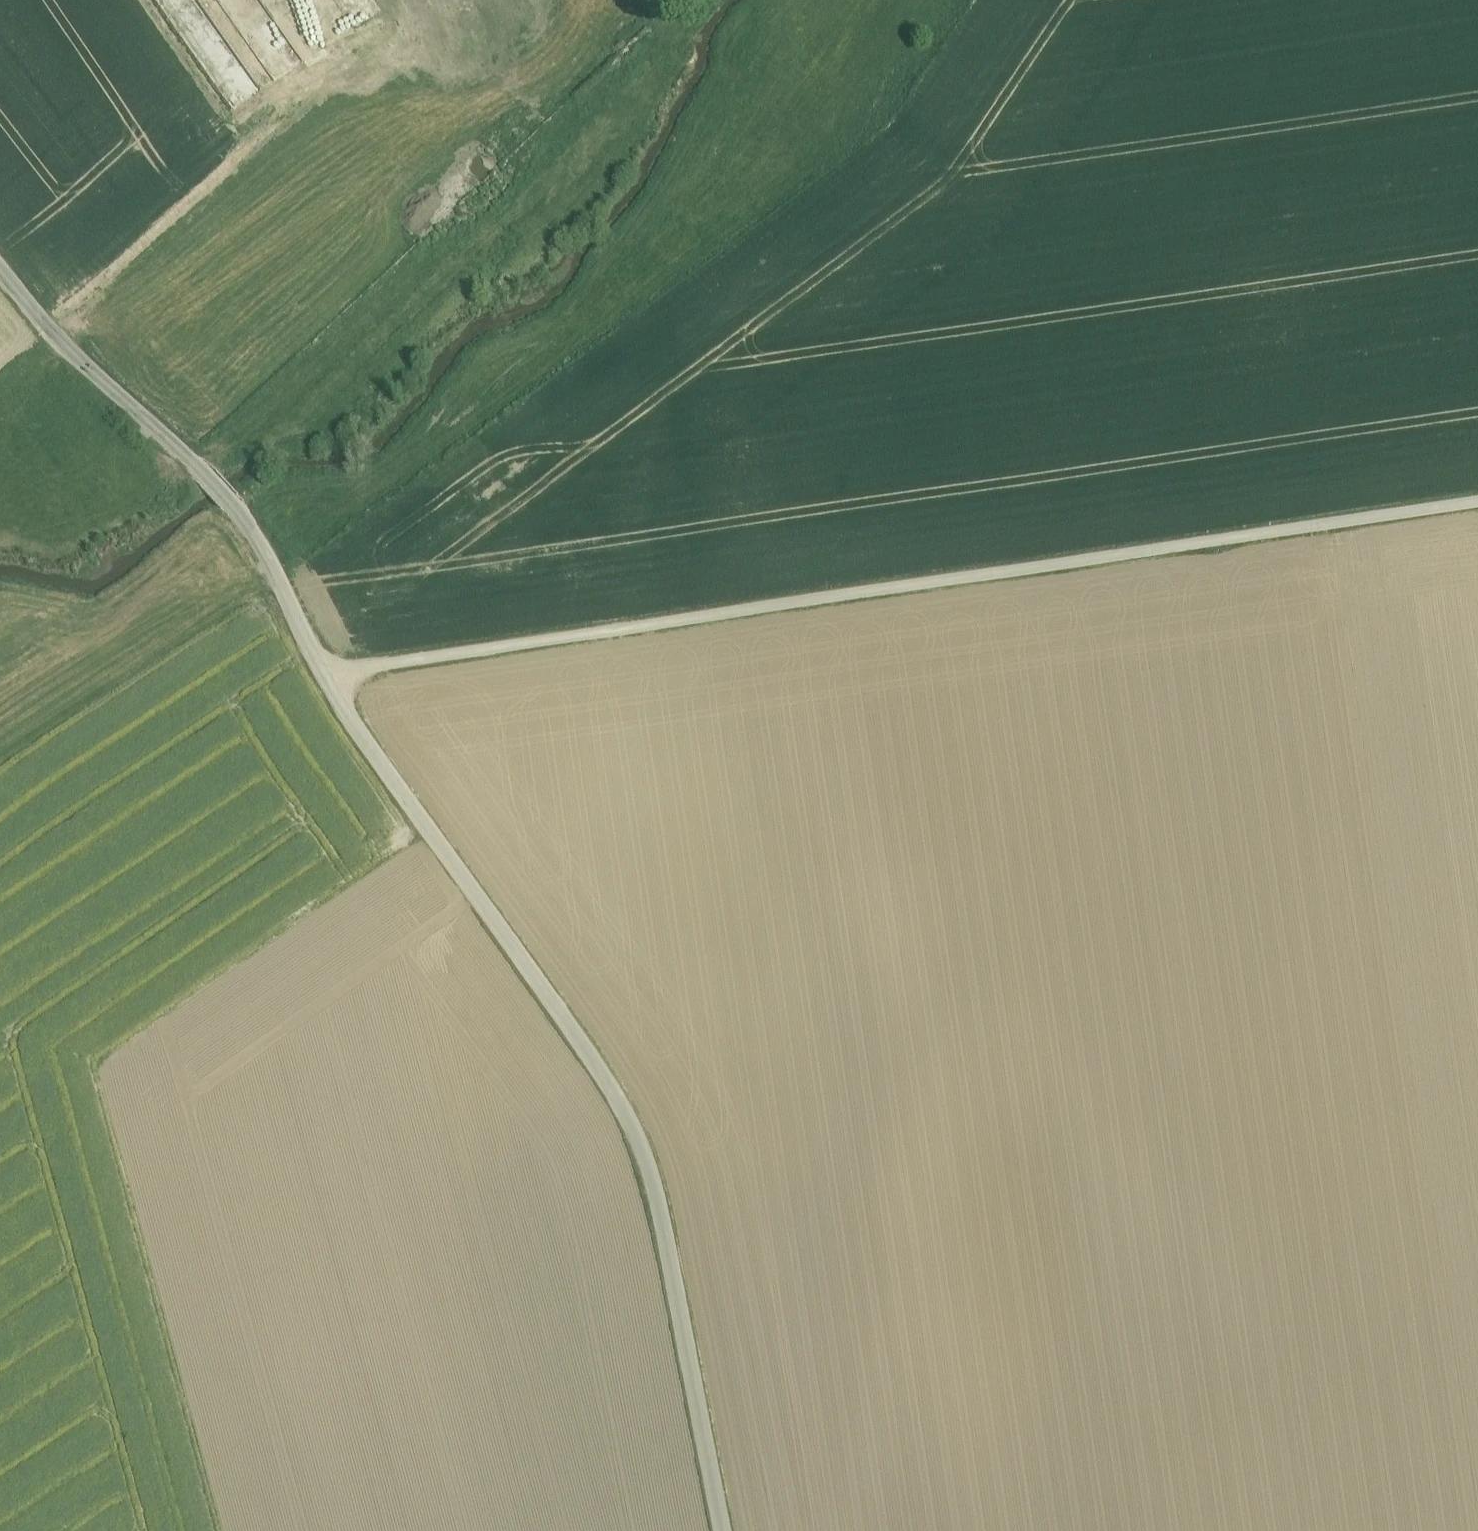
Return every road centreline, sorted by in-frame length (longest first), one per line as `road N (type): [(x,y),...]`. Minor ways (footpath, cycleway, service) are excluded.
road 1 (unclassified): [(0,265),(80,361),(235,507),(365,735),(632,1108),(663,1185),(728,1530)]
road 2 (track): [(1477,503),(328,672)]

